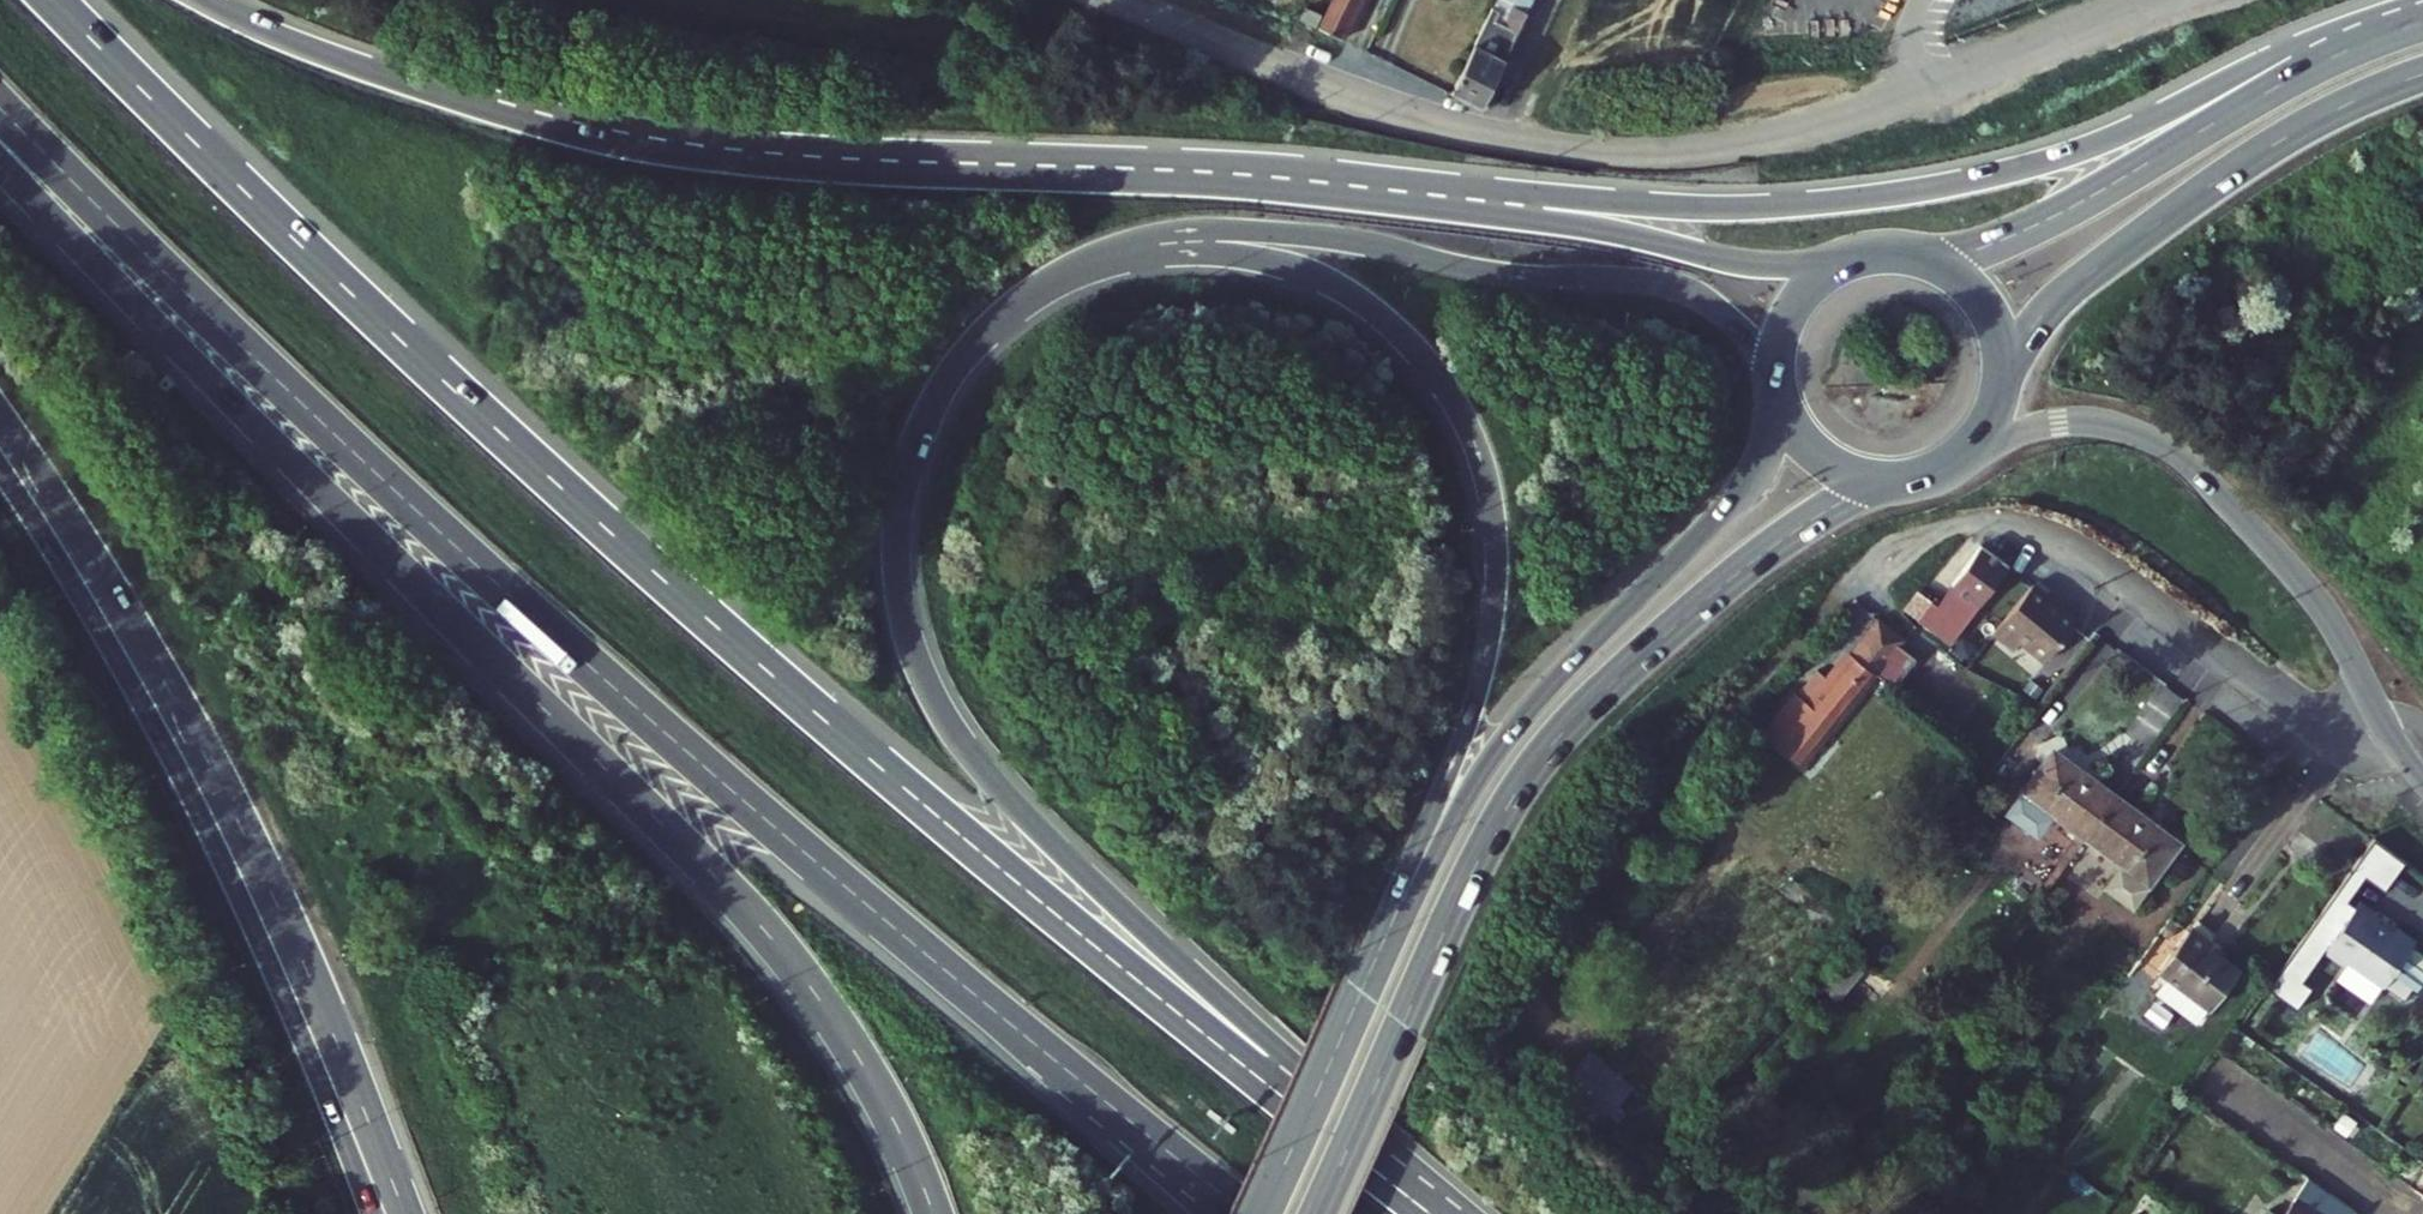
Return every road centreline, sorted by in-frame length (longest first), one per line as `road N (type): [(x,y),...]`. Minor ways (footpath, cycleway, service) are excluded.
road 1 (motorway): [(1365,1160),(943,819),(606,528),(351,293),(55,0)]
road 2 (motorway): [(0,108),(555,636),(888,922),(1249,1213)]
road 3 (motorway): [(0,162),(754,914),(880,1088),(936,1213)]
road 4 (motorway): [(1318,196),(816,170),(658,150),(433,92),(295,44),(203,0)]
road 5 (motorway): [(2422,19),(2303,46),(2105,142),(1955,186),(1735,210),(1520,195),(1318,196)]
road 6 (motorway): [(1365,1160),(1277,1047),(981,765),(937,698),(912,641),(898,538),(912,453),(969,350),(1040,286)]
road 7 (residential): [(2161,0),(1797,133),(1704,154),(1636,157),(1413,116),(1124,0)]
road 8 (motorway): [(1040,286),(1154,254),(1282,264),(1370,305),(1419,352),(1457,406),(1495,520),(1494,617),(1462,744),(1404,901)]
road 9 (primary): [(1317,1213),(1490,841),(1564,733),(1753,564),(1889,482)]
road 10 (primary): [(386,1213),(313,1008),(236,833),(140,654),(0,431)]
road 11 (motorway): [(1040,286),(1093,256),(1177,229),(1353,240),(1486,272),(1679,288),(1735,325),(1777,376)]
road 12 (primary): [(1781,401),(1742,490),(1513,731),(1404,901)]
road 13 (residential): [(1866,582),(1925,536),(1968,525),(2021,529),(2119,578),(2304,716),(2380,718)]
road 14 (tertiary): [(1971,448),(2061,424),(2120,430),(2162,447),(2299,576),(2380,718)]
road 15 (primary): [(2422,23),(2305,74),(2055,218),(1932,262)]
road 16 (motorway): [(1853,261),(1740,263),(1588,228),(1318,196)]
road 17 (primary): [(2002,390),(2033,330),(2094,272),(2282,142),(2422,75)]
road 18 (primary): [(1404,901),(1259,1213)]
road 19 (primary): [(2002,390),(2003,354),(1987,308),(1932,262)]
road 20 (primary): [(1853,261),(1820,279),(1795,306),(1780,339),(1777,376)]
road 21 (primary): [(1781,401),(1822,459),(1889,482)]

